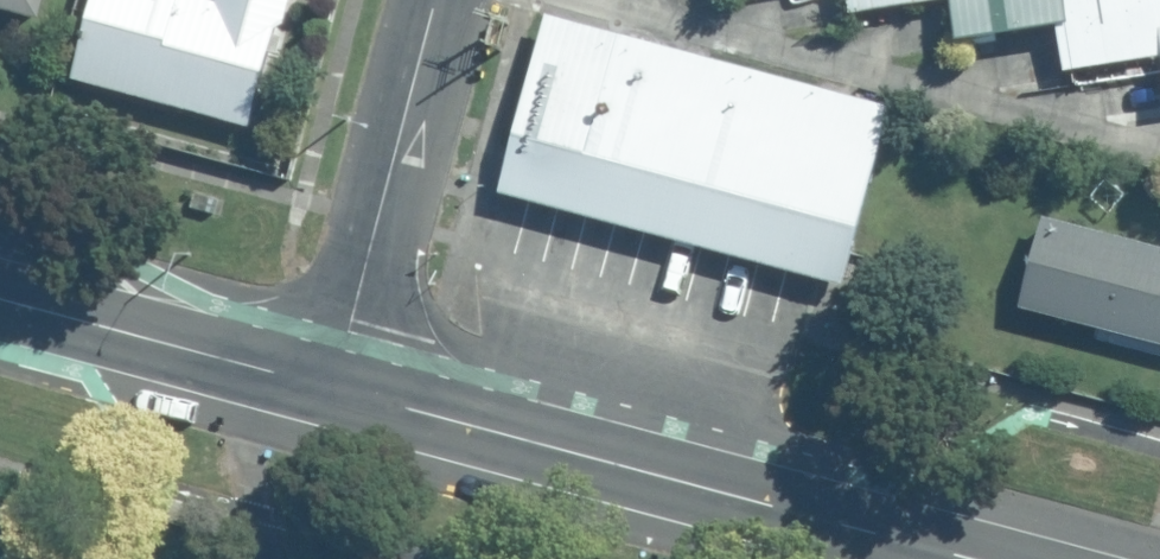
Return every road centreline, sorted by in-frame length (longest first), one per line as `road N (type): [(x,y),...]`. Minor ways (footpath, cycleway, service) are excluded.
road 1 (tertiary): [(959,558),(336,390)]
road 2 (residential): [(336,390),(438,0)]
road 3 (tertiary): [(336,390),(0,303)]

